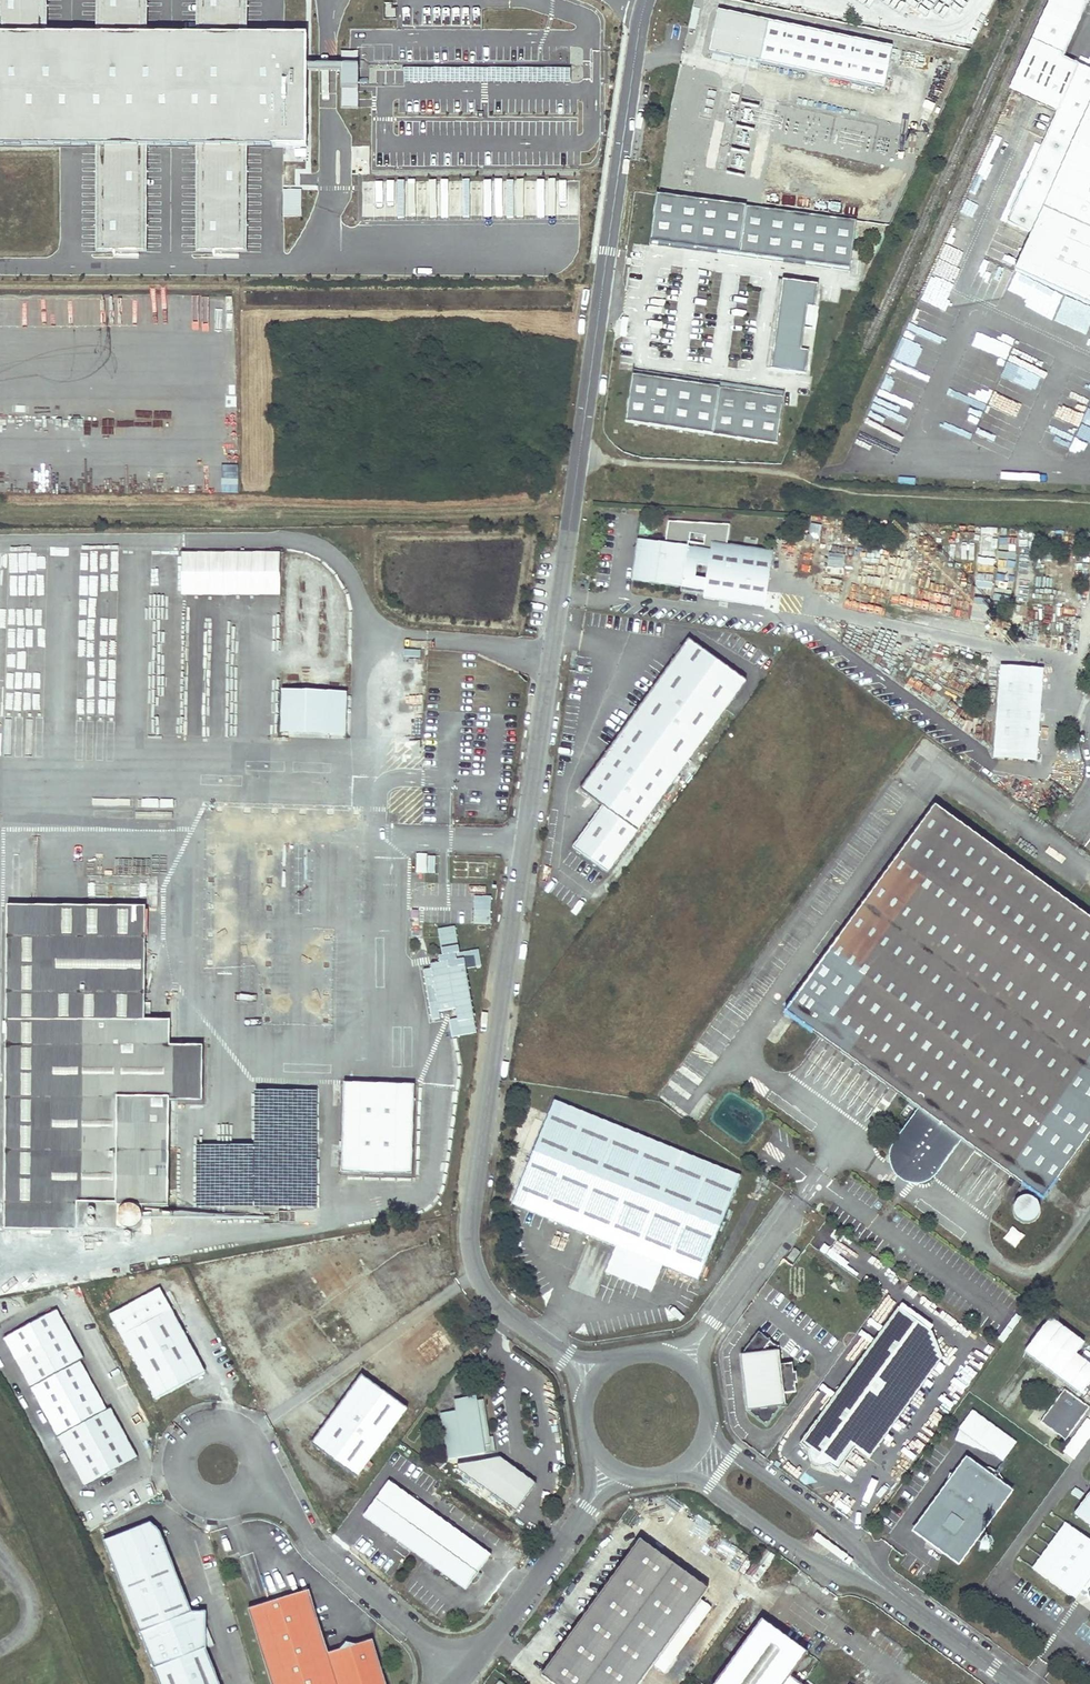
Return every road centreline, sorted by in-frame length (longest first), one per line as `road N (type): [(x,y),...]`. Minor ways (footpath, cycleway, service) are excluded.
road 1 (unclassified): [(647,0),(469,1224),(471,1258),(493,1300),(596,1379)]
road 2 (unclassified): [(466,1670),(327,1557),(284,1501),(251,1481)]
road 3 (unclassified): [(612,1469),(466,1670)]
road 4 (track): [(793,477),(605,462),(575,484)]
road 5 (unclassified): [(251,1481),(254,1455),(227,1427),(201,1429),(182,1447),(179,1473),(193,1495),(218,1502),(243,1492)]
road 6 (unclassified): [(682,1367),(802,1202)]
road 7 (unclassified): [(848,1541),(718,1443),(707,1417)]
road 8 (unclassified): [(665,1475),(710,1485),(828,1567)]
road 9 (unclassified): [(880,1586),(1016,1683)]

